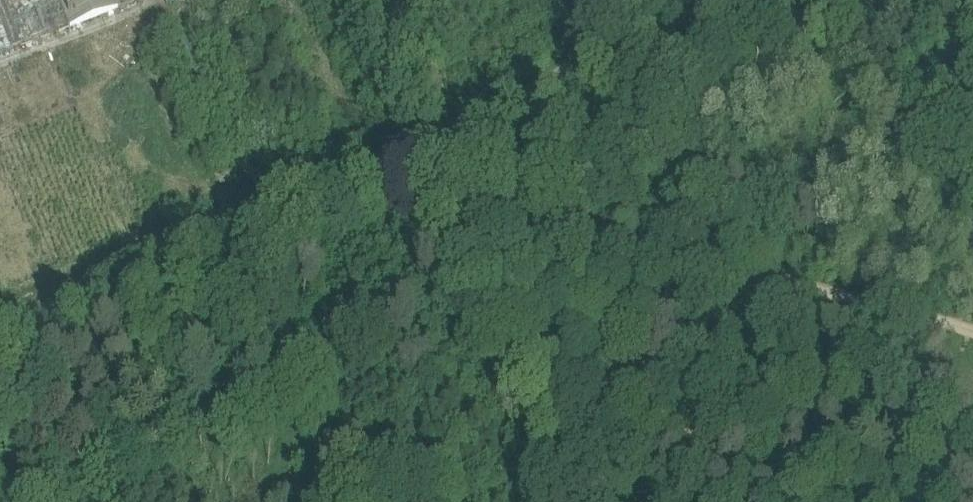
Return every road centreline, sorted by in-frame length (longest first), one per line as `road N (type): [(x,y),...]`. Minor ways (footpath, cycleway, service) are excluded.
road 1 (track): [(972,343),(428,142),(0,313)]
road 2 (unclassified): [(428,142),(606,501)]
road 3 (unclassified): [(428,142),(483,128),(653,0)]
road 4 (unclassified): [(337,0),(428,142)]

